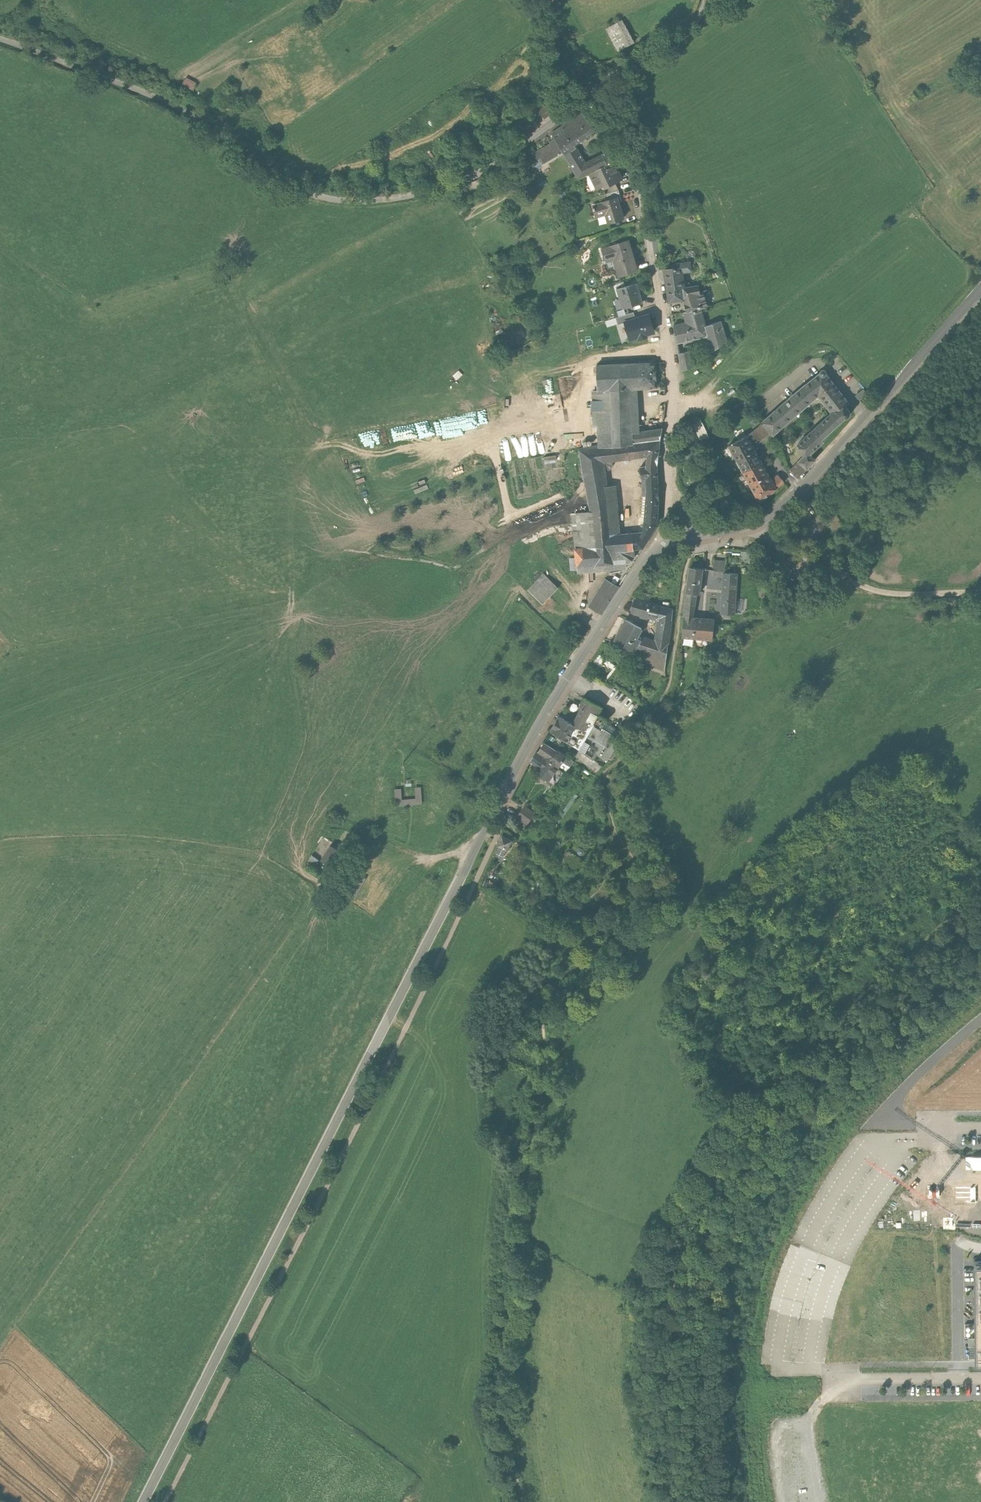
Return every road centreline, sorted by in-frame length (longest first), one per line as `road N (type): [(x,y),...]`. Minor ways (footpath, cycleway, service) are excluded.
road 1 (tertiary): [(659,546),(526,753),(143,1501)]
road 2 (unclassified): [(0,34),(194,108),(241,152),(293,179),(375,196),(444,185),(494,163),(594,87)]
road 3 (residential): [(594,87),(615,120),(635,180),(672,365),(668,494)]
road 4 (tertiary): [(980,287),(789,500),(730,528)]
road 5 (track): [(980,593),(882,594),(825,569),(756,522)]
road 6 (track): [(544,997),(540,972),(559,893),(494,812)]
road 7 (track): [(478,845),(435,859),(341,827)]
road 8 (unclassified): [(594,87),(694,16),(702,0)]
road 9 (residential): [(842,1380),(980,1379)]

